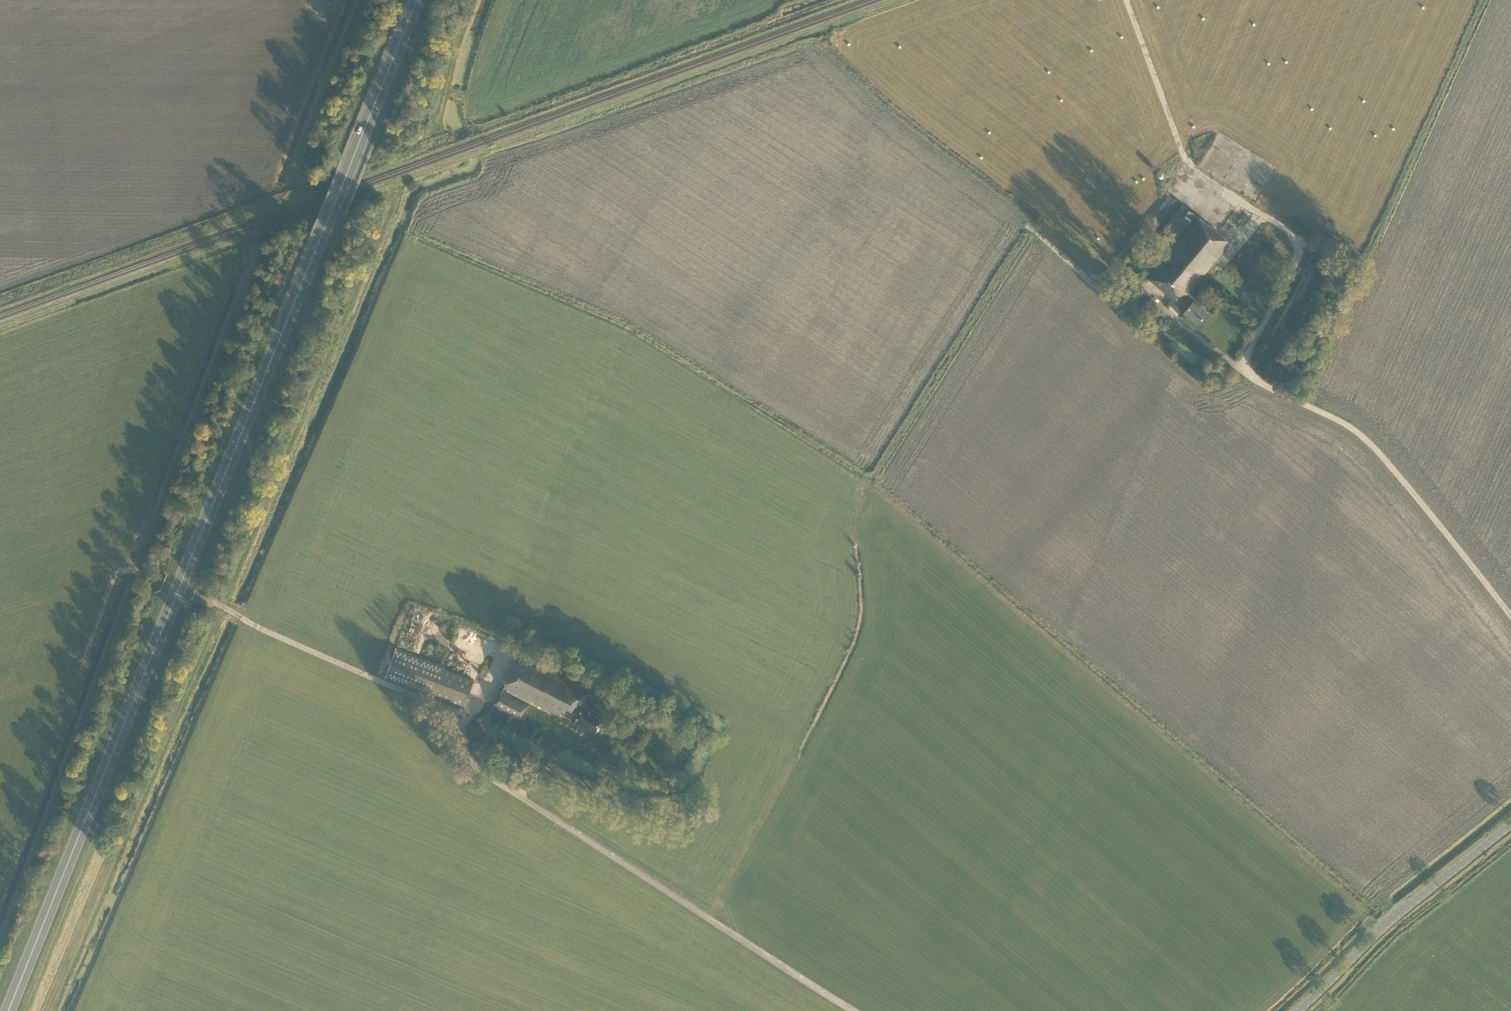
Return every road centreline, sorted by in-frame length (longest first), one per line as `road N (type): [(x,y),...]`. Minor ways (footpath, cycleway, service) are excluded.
road 1 (trunk): [(7,1010),(417,0)]
road 2 (track): [(466,720),(126,570),(116,576),(78,679)]
road 3 (tertiary): [(1291,1010),(1510,823)]

